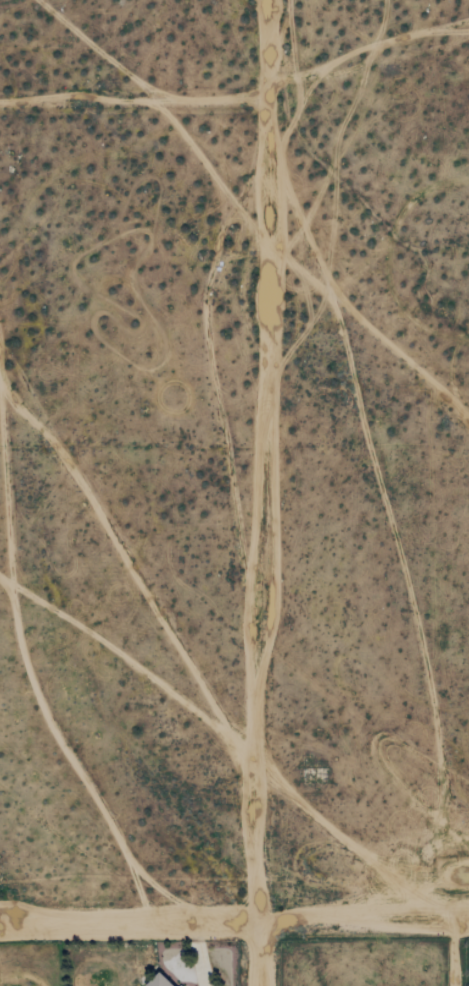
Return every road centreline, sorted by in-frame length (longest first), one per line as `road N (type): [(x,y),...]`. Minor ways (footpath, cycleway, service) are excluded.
road 1 (track): [(258,985),(271,0)]
road 2 (track): [(0,923),(468,917)]
road 3 (track): [(0,105),(270,91)]

